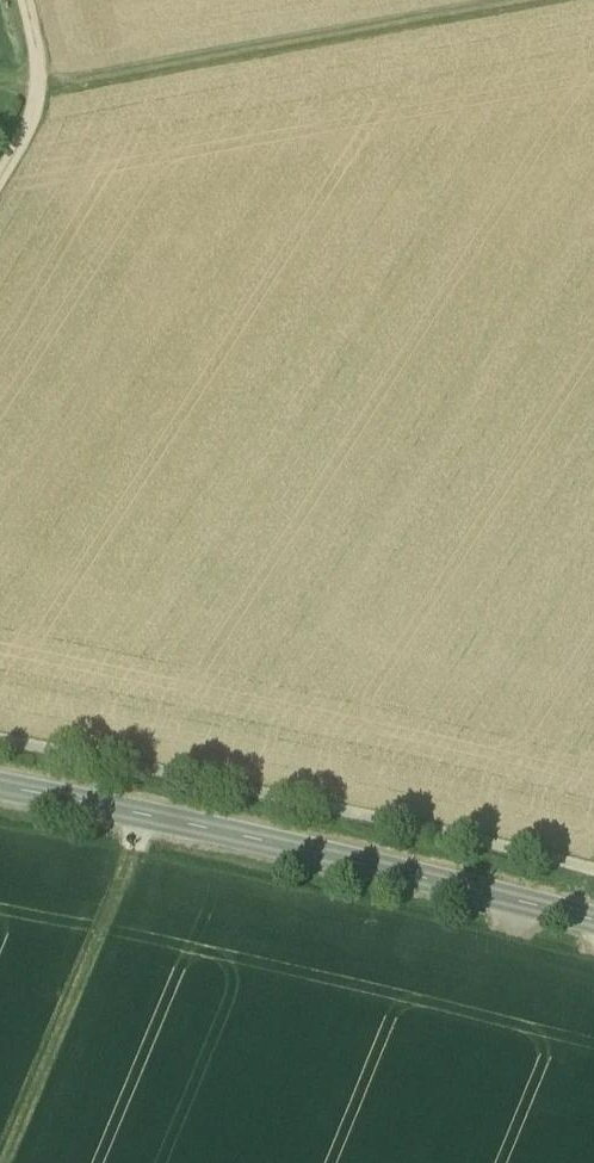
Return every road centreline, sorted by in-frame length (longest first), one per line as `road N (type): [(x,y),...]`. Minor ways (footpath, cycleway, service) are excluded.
road 1 (tertiary): [(0,785),(253,837),(593,921)]
road 2 (track): [(593,873),(0,740)]
road 3 (track): [(37,98),(564,0)]
road 4 (track): [(3,1162),(130,852),(139,812)]
road 5 (track): [(17,0),(40,87),(24,139),(0,179)]

